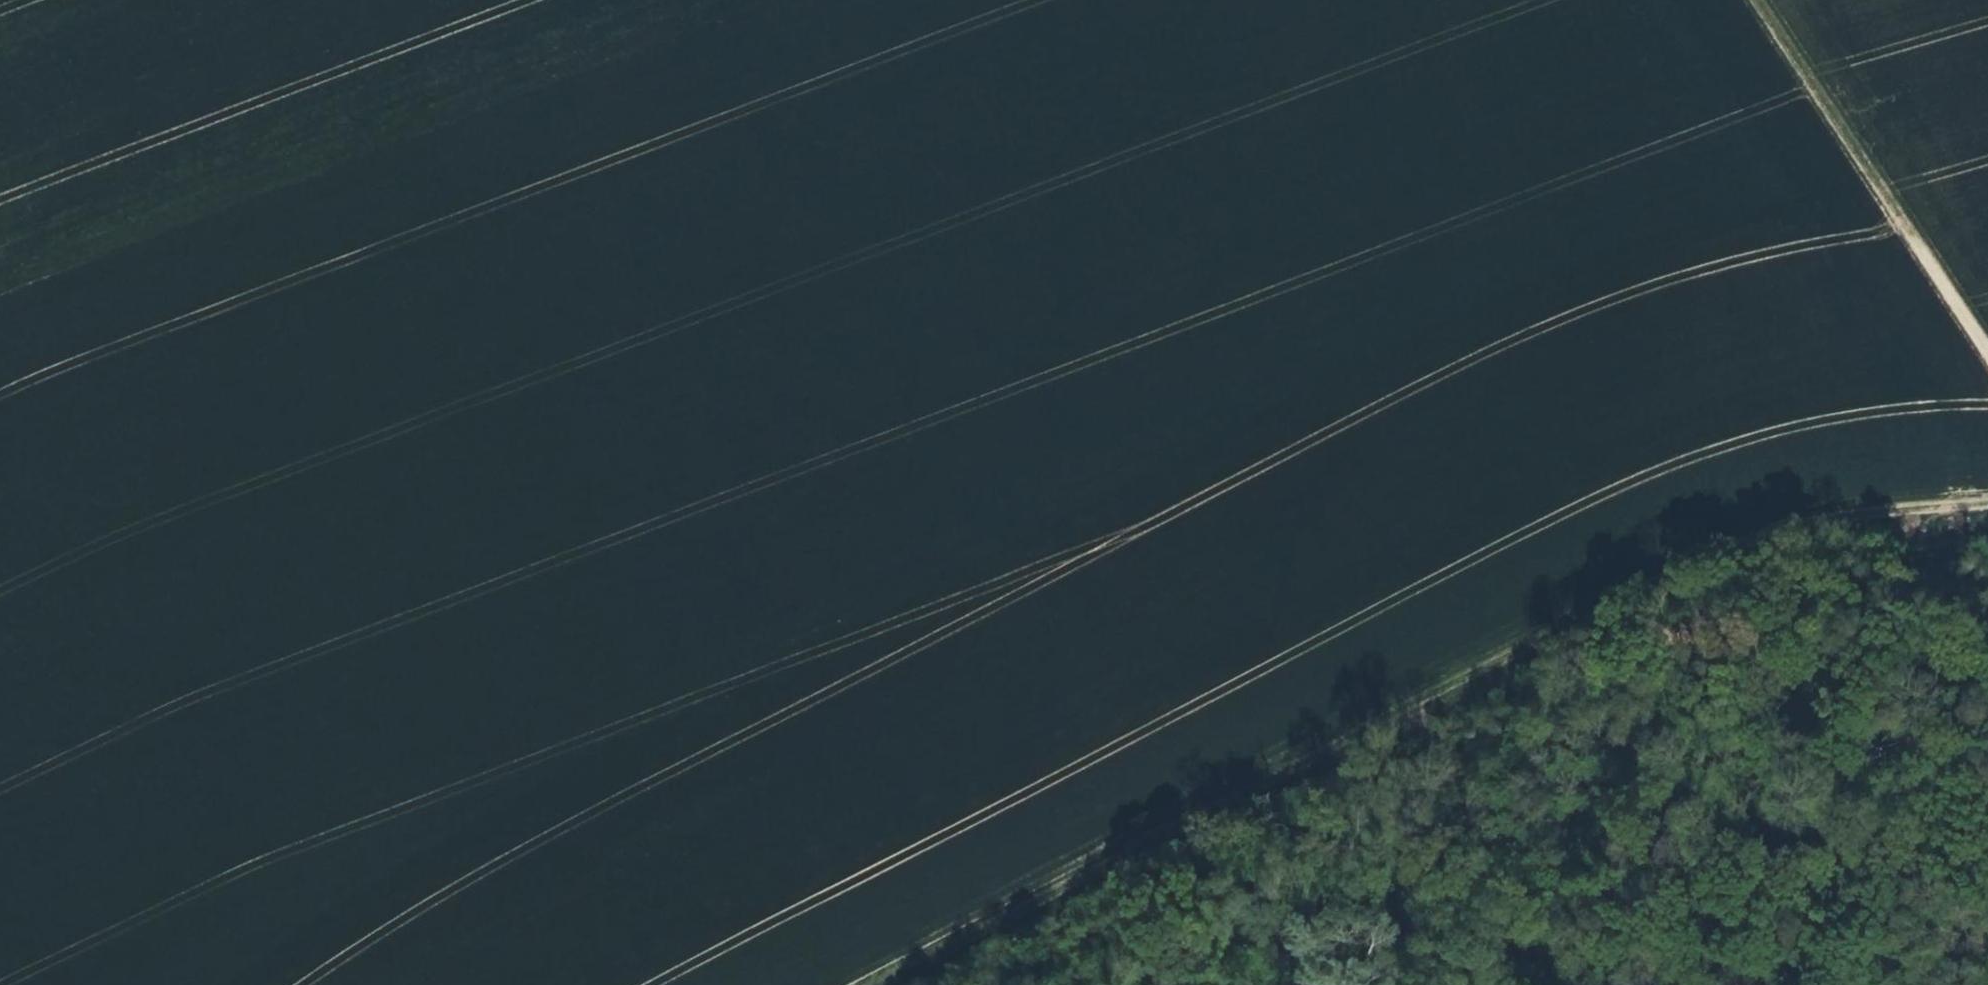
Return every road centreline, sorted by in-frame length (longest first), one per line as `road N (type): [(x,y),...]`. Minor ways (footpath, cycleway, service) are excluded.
road 1 (track): [(872,984),(1693,562),(1852,515),(1987,504)]
road 2 (track): [(1987,345),(1761,0)]

